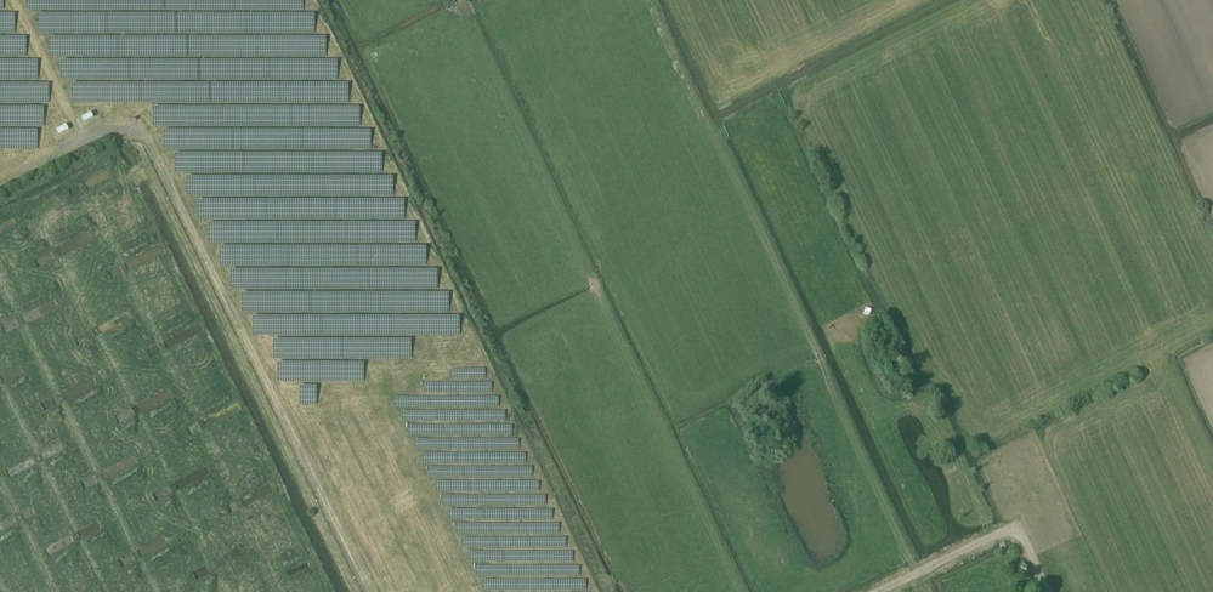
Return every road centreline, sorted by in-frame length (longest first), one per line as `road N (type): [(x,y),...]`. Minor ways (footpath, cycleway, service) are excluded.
road 1 (track): [(876,591),(1009,532),(1027,543),(1048,591)]

